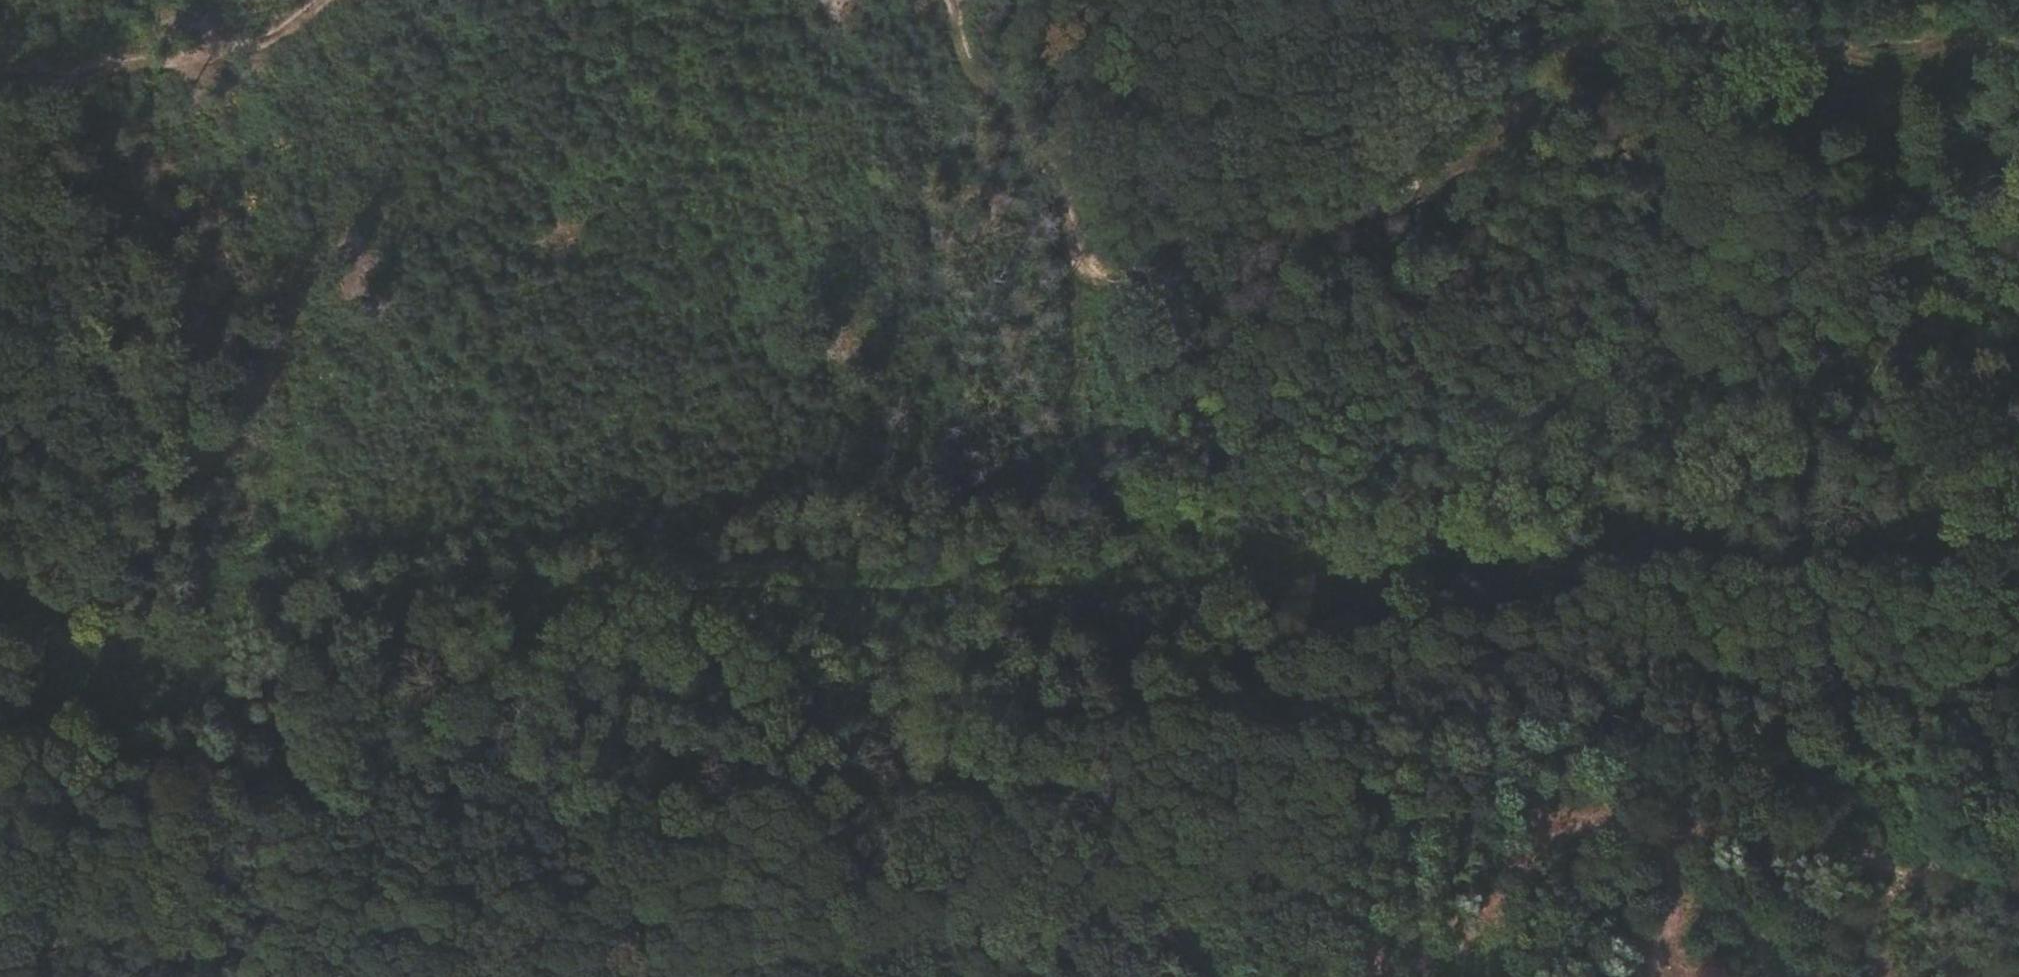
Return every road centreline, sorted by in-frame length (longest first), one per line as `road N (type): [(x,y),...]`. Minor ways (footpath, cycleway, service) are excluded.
road 1 (track): [(2018,565),(1324,587),(1214,613),(998,626),(794,623),(418,648)]
road 2 (track): [(332,0),(273,40),(201,56),(0,68)]

